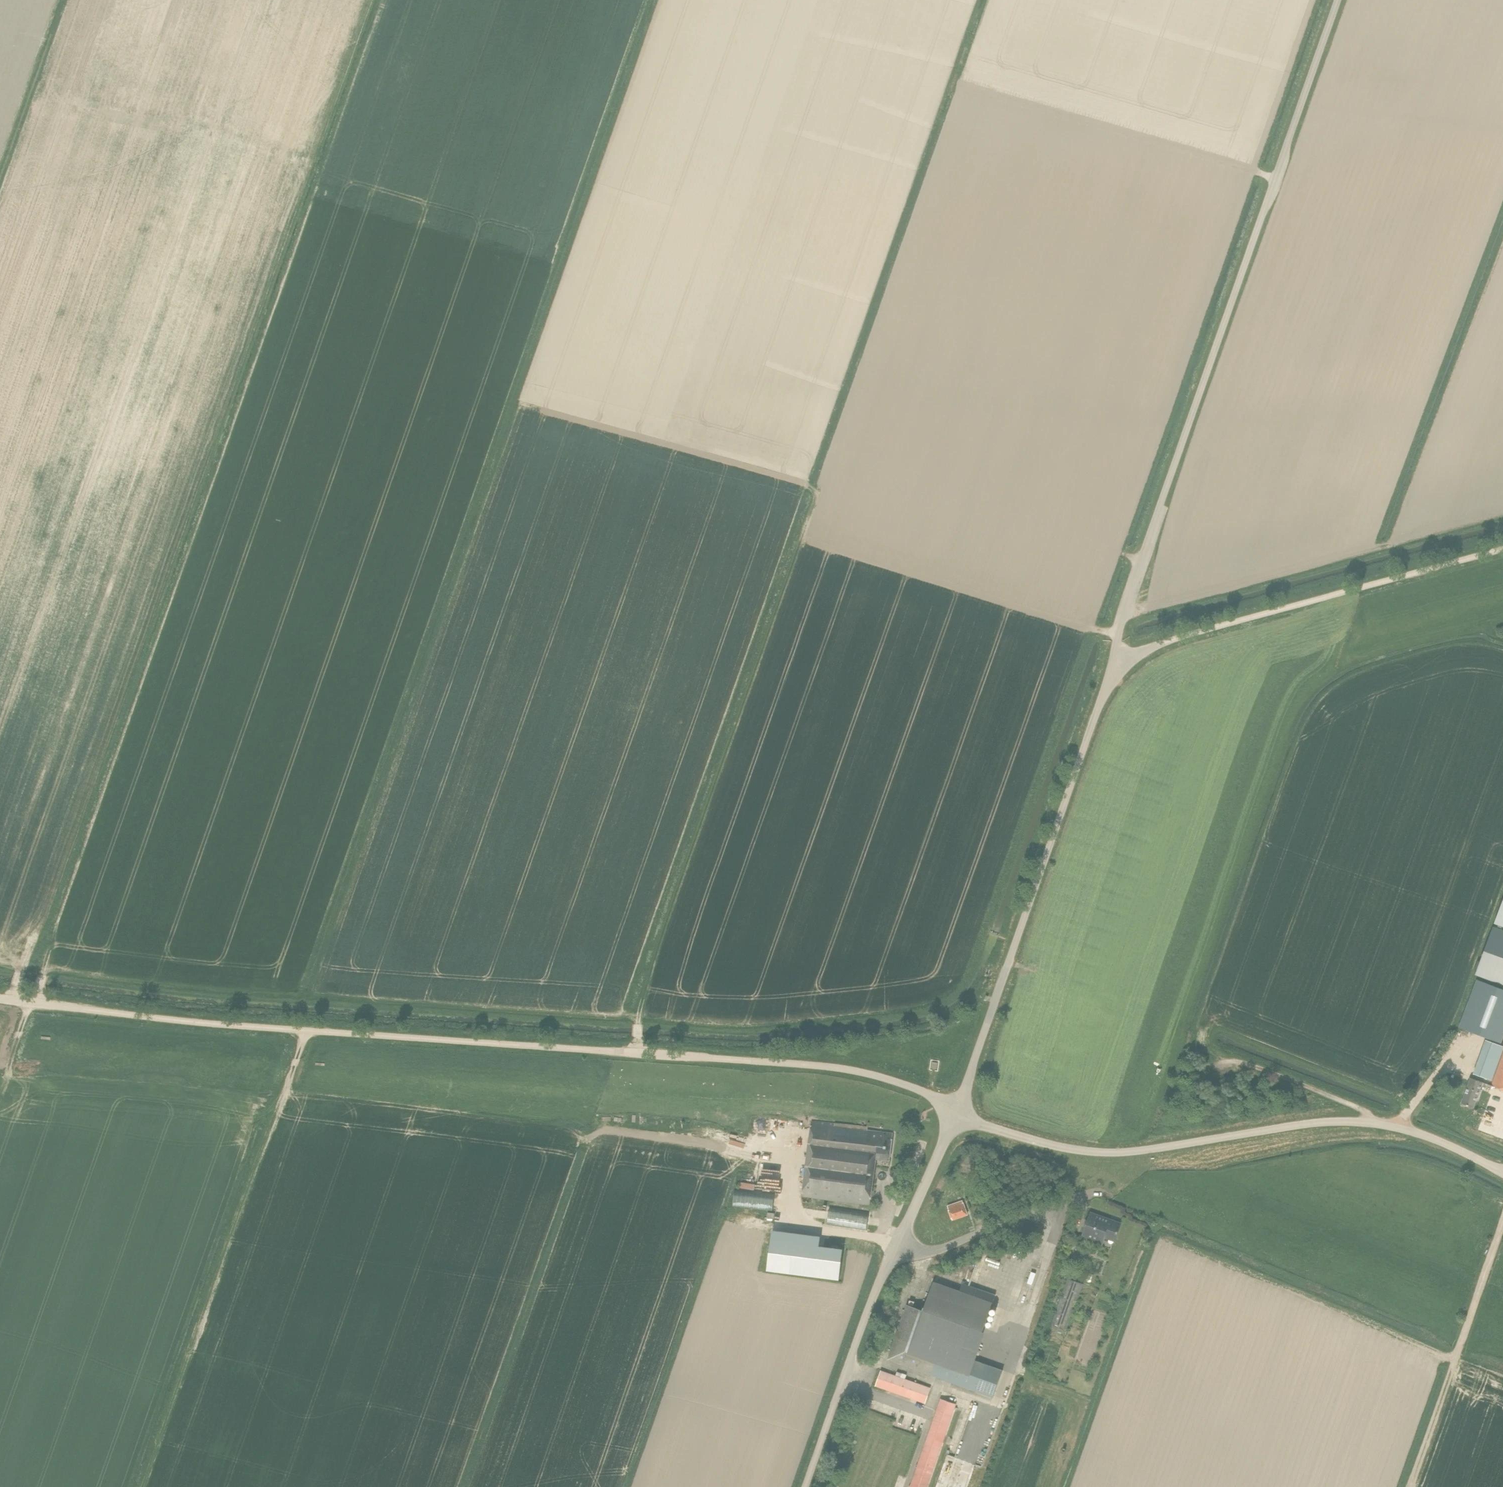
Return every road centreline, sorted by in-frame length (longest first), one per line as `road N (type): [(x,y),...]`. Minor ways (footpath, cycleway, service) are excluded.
road 1 (unclassified): [(958,1108),(1337,0)]
road 2 (unclassified): [(958,1108),(877,1075),(811,1065),(190,1021),(0,999)]
road 3 (unclassified): [(1502,1169),(1431,1137),(1360,1122),(1116,1153),(999,1130),(958,1108)]
road 4 (unclassified): [(805,1486),(863,1323),(958,1108)]

